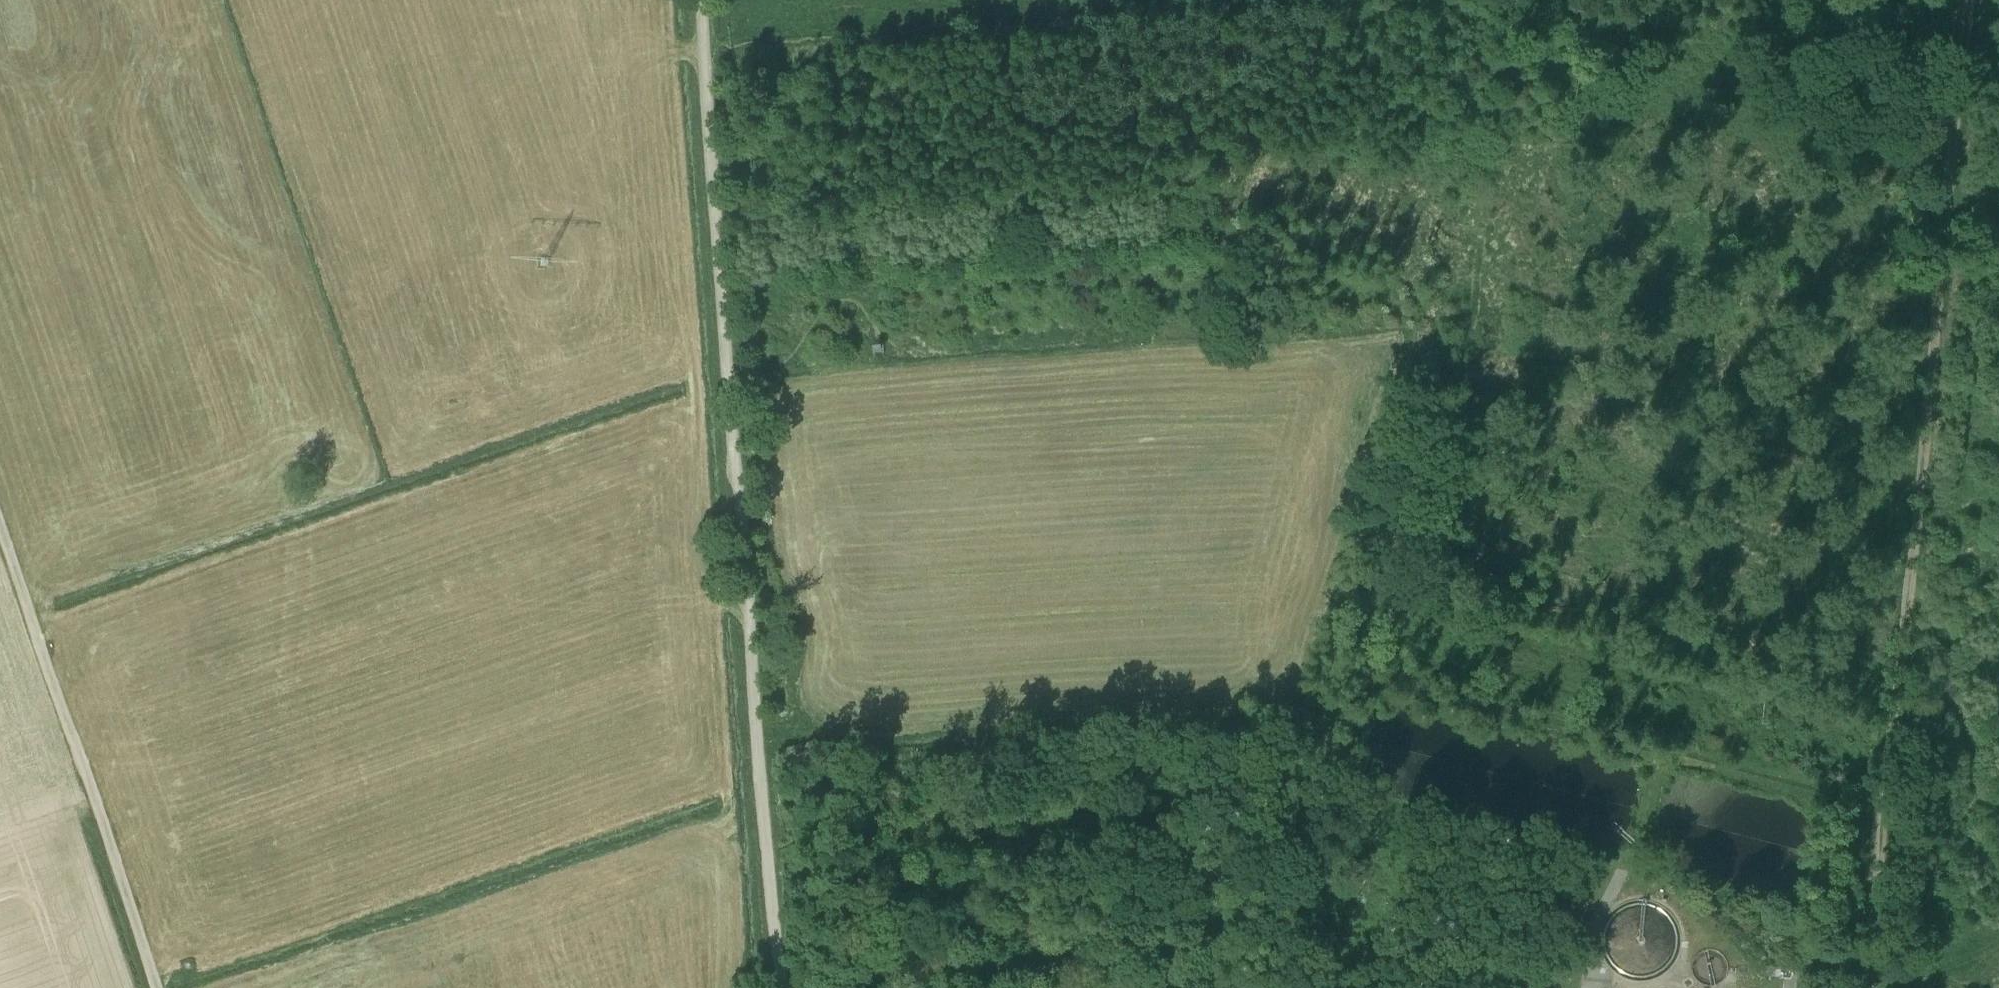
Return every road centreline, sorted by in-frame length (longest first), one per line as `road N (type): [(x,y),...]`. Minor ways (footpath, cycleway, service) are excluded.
road 1 (track): [(1981,0),(1866,987)]
road 2 (track): [(782,987),(704,0)]
road 3 (track): [(164,987),(0,513)]

